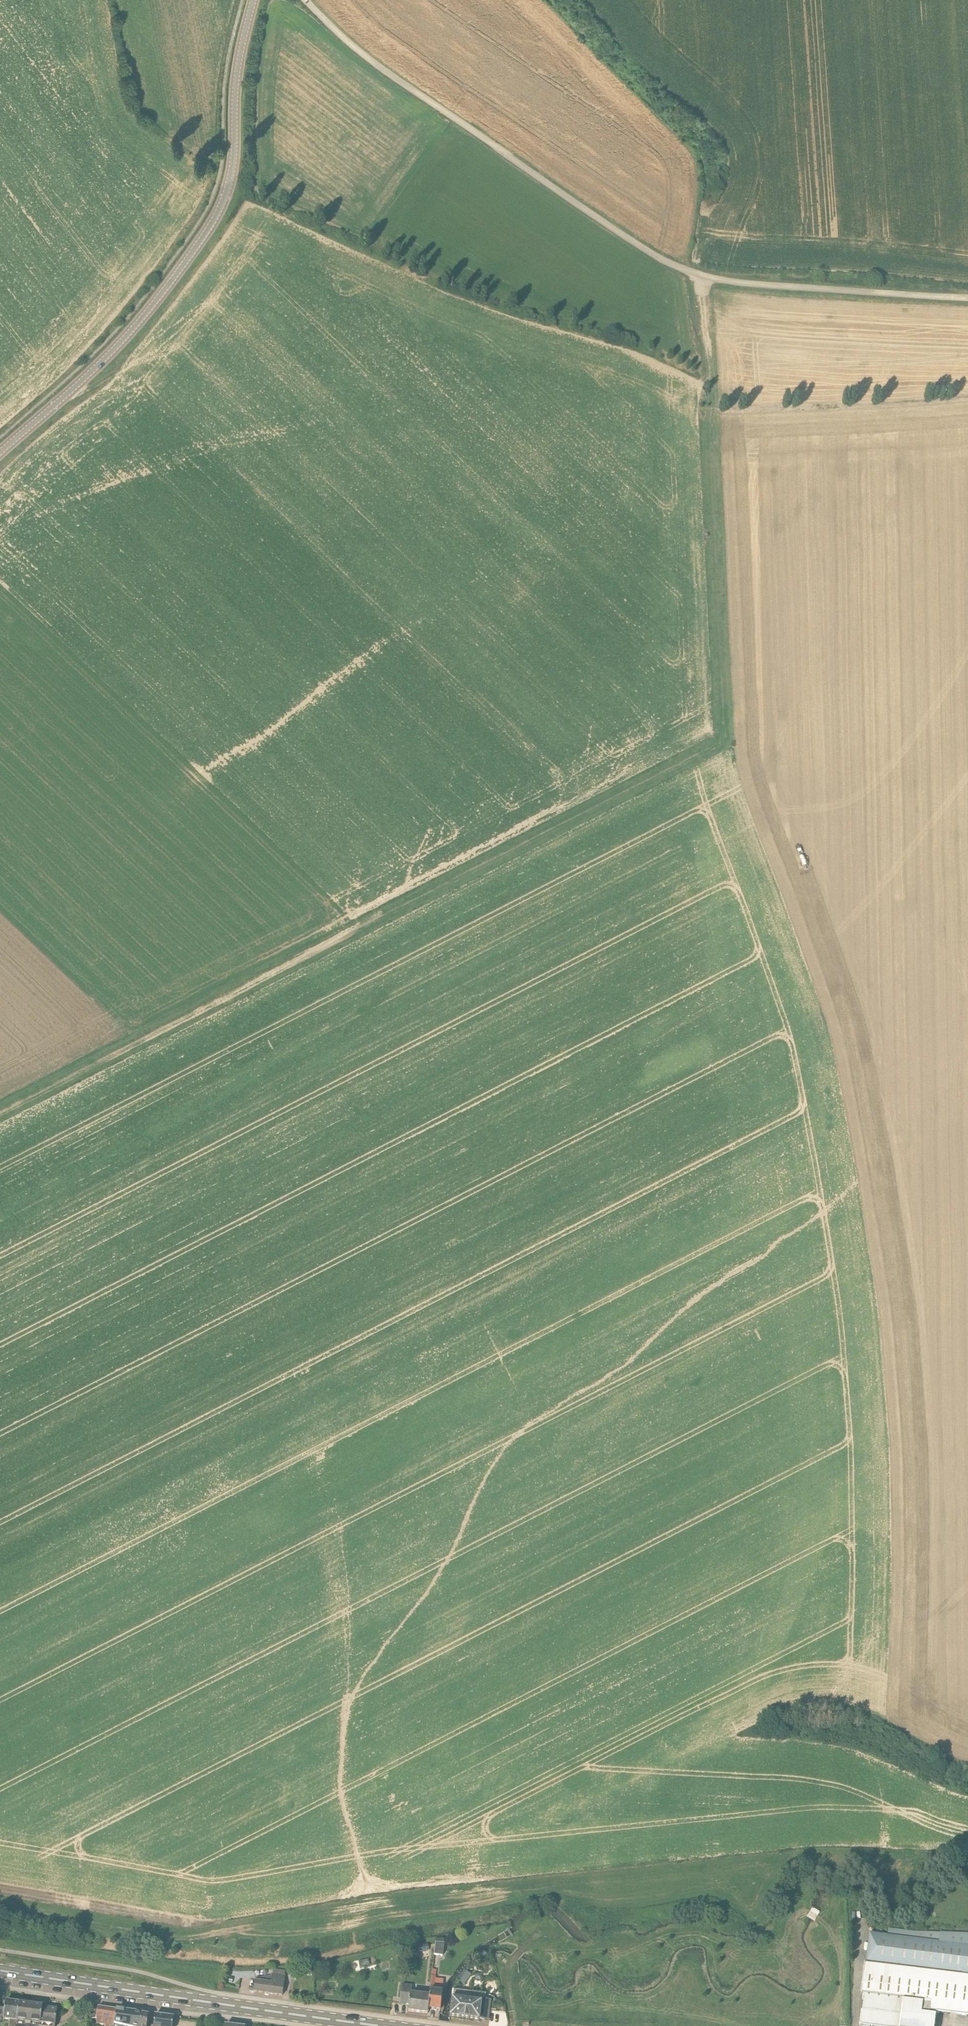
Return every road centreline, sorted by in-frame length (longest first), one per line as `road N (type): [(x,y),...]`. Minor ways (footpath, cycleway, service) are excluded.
road 1 (unclassified): [(967,297),(737,282),(667,261),(374,62),(305,0)]
road 2 (tertiary): [(0,451),(127,334),(215,218),(232,169),(236,81),(254,0)]
road 3 (primary): [(384,2025),(0,1969)]

